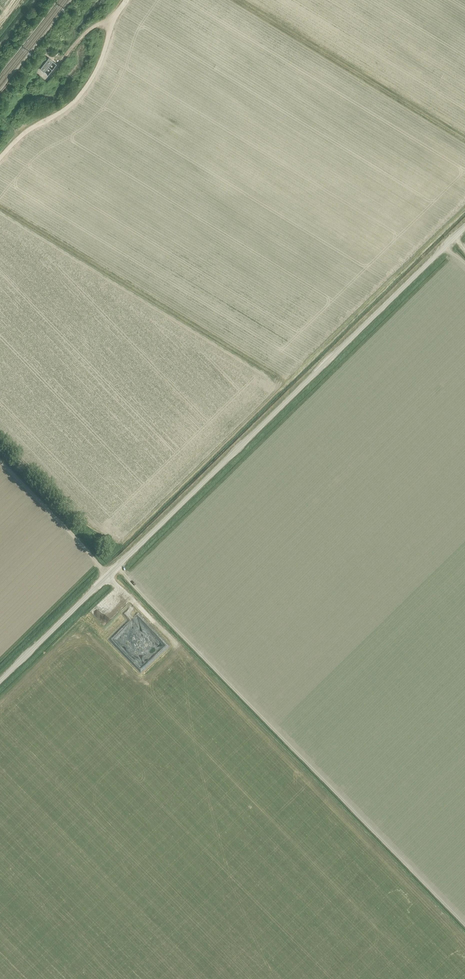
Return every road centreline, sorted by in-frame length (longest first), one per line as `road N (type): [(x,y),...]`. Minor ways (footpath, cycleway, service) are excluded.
road 1 (tertiary): [(0,681),(464,226)]
road 2 (track): [(0,159),(81,95),(127,0)]

